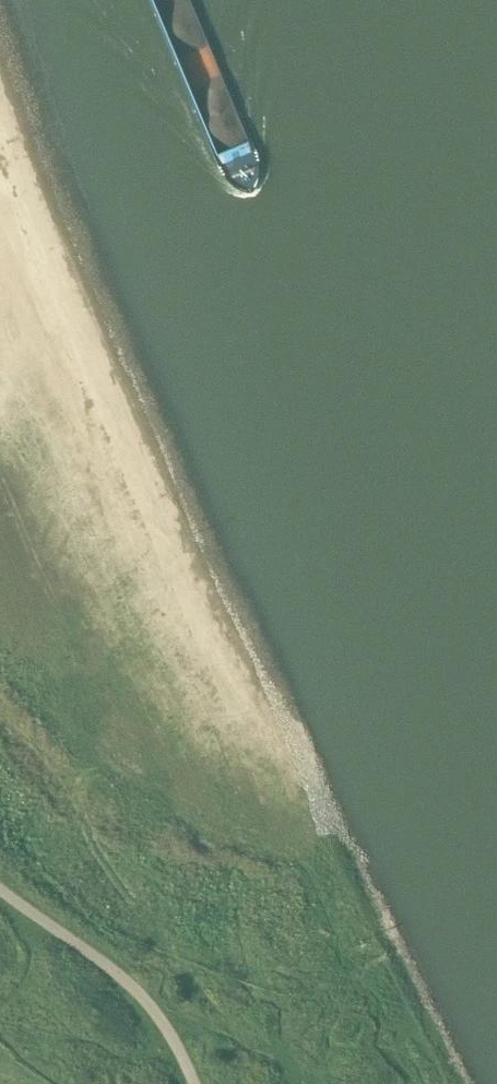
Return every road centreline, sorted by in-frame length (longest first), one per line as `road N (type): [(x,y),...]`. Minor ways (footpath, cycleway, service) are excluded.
road 1 (track): [(105,508),(200,807),(235,983),(180,1046)]

